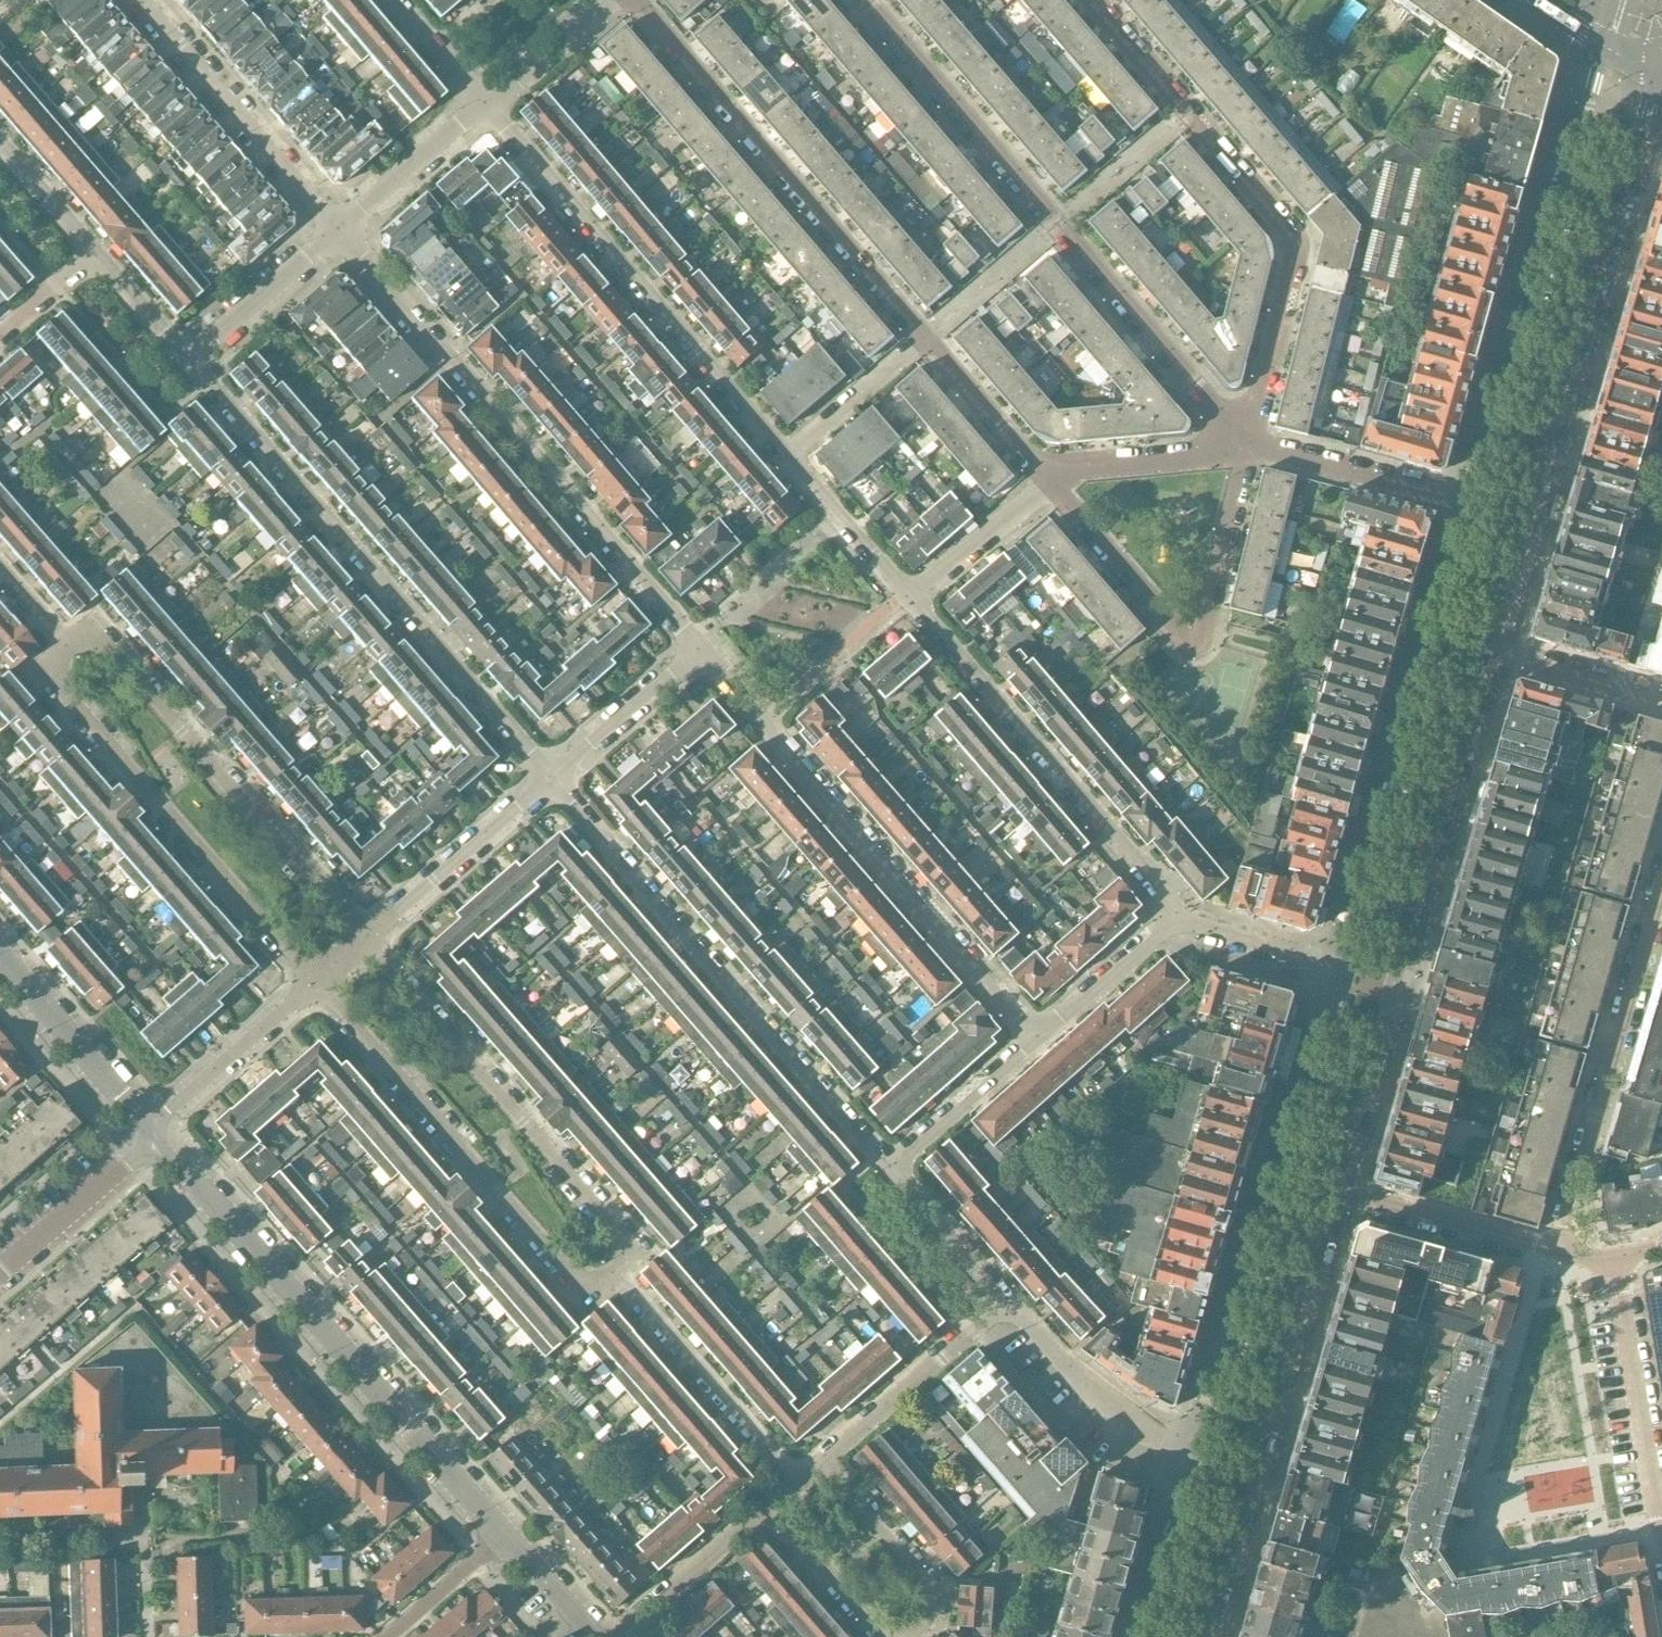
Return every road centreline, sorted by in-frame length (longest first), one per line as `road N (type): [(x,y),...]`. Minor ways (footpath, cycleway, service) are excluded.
road 1 (tertiary): [(1489,652),(1656,77)]
road 2 (tertiary): [(1331,1190),(1489,652)]
road 3 (residential): [(553,776),(186,357)]
road 4 (residential): [(342,227),(702,646)]
road 5 (residential): [(504,1532),(156,1130)]
road 6 (residential): [(702,646),(1038,1035)]
road 7 (residential): [(886,1167),(553,776)]
road 8 (tertiary): [(1345,967),(1203,1457)]
road 9 (tertiary): [(1479,506),(1345,967)]
road 10 (tertiary): [(1605,47),(1479,506)]
road 11 (tertiary): [(1202,1636),(1331,1190)]
road 12 (residential): [(788,447),(484,103)]
road 13 (residential): [(369,938),(115,632),(101,628),(71,643)]
road 14 (residential): [(639,0),(927,336)]
road 15 (residential): [(71,643),(57,659),(59,683),(315,985)]
road 16 (residential): [(315,985),(576,1277),(591,1280),(619,1268)]
road 17 (residential): [(1050,473),(1176,628),(1200,640),(1246,444)]
road 18 (residential): [(619,1268),(628,1249),(623,1234),(369,938)]
road 19 (residential): [(1188,916),(913,590)]
road 20 (residential): [(1246,444),(1296,237),(1187,111)]
road 21 (residential): [(1661,889),(1556,1251)]
road 22 (residential): [(148,0),(342,227)]
road 23 (residential): [(1246,444),(1058,221)]
road 24 (residential): [(1058,221),(871,0)]
road 25 (residential): [(619,1268),(800,1478)]
road 26 (residential): [(1661,1531),(1612,1261)]
road 27 (residential): [(1203,1457),(1124,1416),(1002,1302)]
road 28 (residential): [(369,938),(553,776)]
road 29 (residential): [(1479,506),(1246,444)]
road 30 (residential): [(821,1460),(1002,1302)]
road 31 (residential): [(156,1130),(0,951)]
road 32 (residential): [(1331,1190),(1556,1251)]
road 33 (residential): [(910,1636),(933,1615),(937,1596),(821,1460)]
road 34 (residential): [(156,1130),(315,985)]
road 35 (residential): [(0,1271),(156,1130)]
road 36 (residential): [(186,357),(342,227)]
road 37 (residential): [(886,1167),(1038,1035)]
road 38 (residential): [(1246,444),(1205,458),(1050,473)]
road 39 (residential): [(619,1636),(769,1507)]
road 40 (residential): [(553,776),(702,646)]
road 41 (residential): [(1038,1035),(1188,916)]
road 42 (residential): [(913,590),(788,447)]
road 43 (residential): [(342,227),(484,103)]
road 44 (tertiary): [(1203,1457),(1154,1636)]
road 45 (residential): [(927,336),(1050,473)]
road 46 (residential): [(913,590),(1050,473)]
road 47 (residential): [(1661,704),(1489,652)]
road 48 (residential): [(1002,1302),(886,1167)]
road 49 (residential): [(788,447),(927,336)]
road 50 (residential): [(927,336),(1058,221)]
road 51 (residential): [(1058,221),(1187,111)]
road 52 (residential): [(769,1507),(877,1636)]
road 53 (residential): [(1188,916),(1202,927),(1345,967)]
road 54 (residential): [(484,103),(607,0)]
road 55 (residential): [(504,1532),(388,1636)]
road 56 (residential): [(1187,111),(1091,0)]
road 57 (residential): [(94,250),(0,141)]
road 58 (residential): [(186,357),(94,250)]
road 59 (residential): [(598,1636),(504,1532)]
road 60 (residential): [(484,103),(394,0)]
road 61 (residential): [(0,333),(94,250)]

